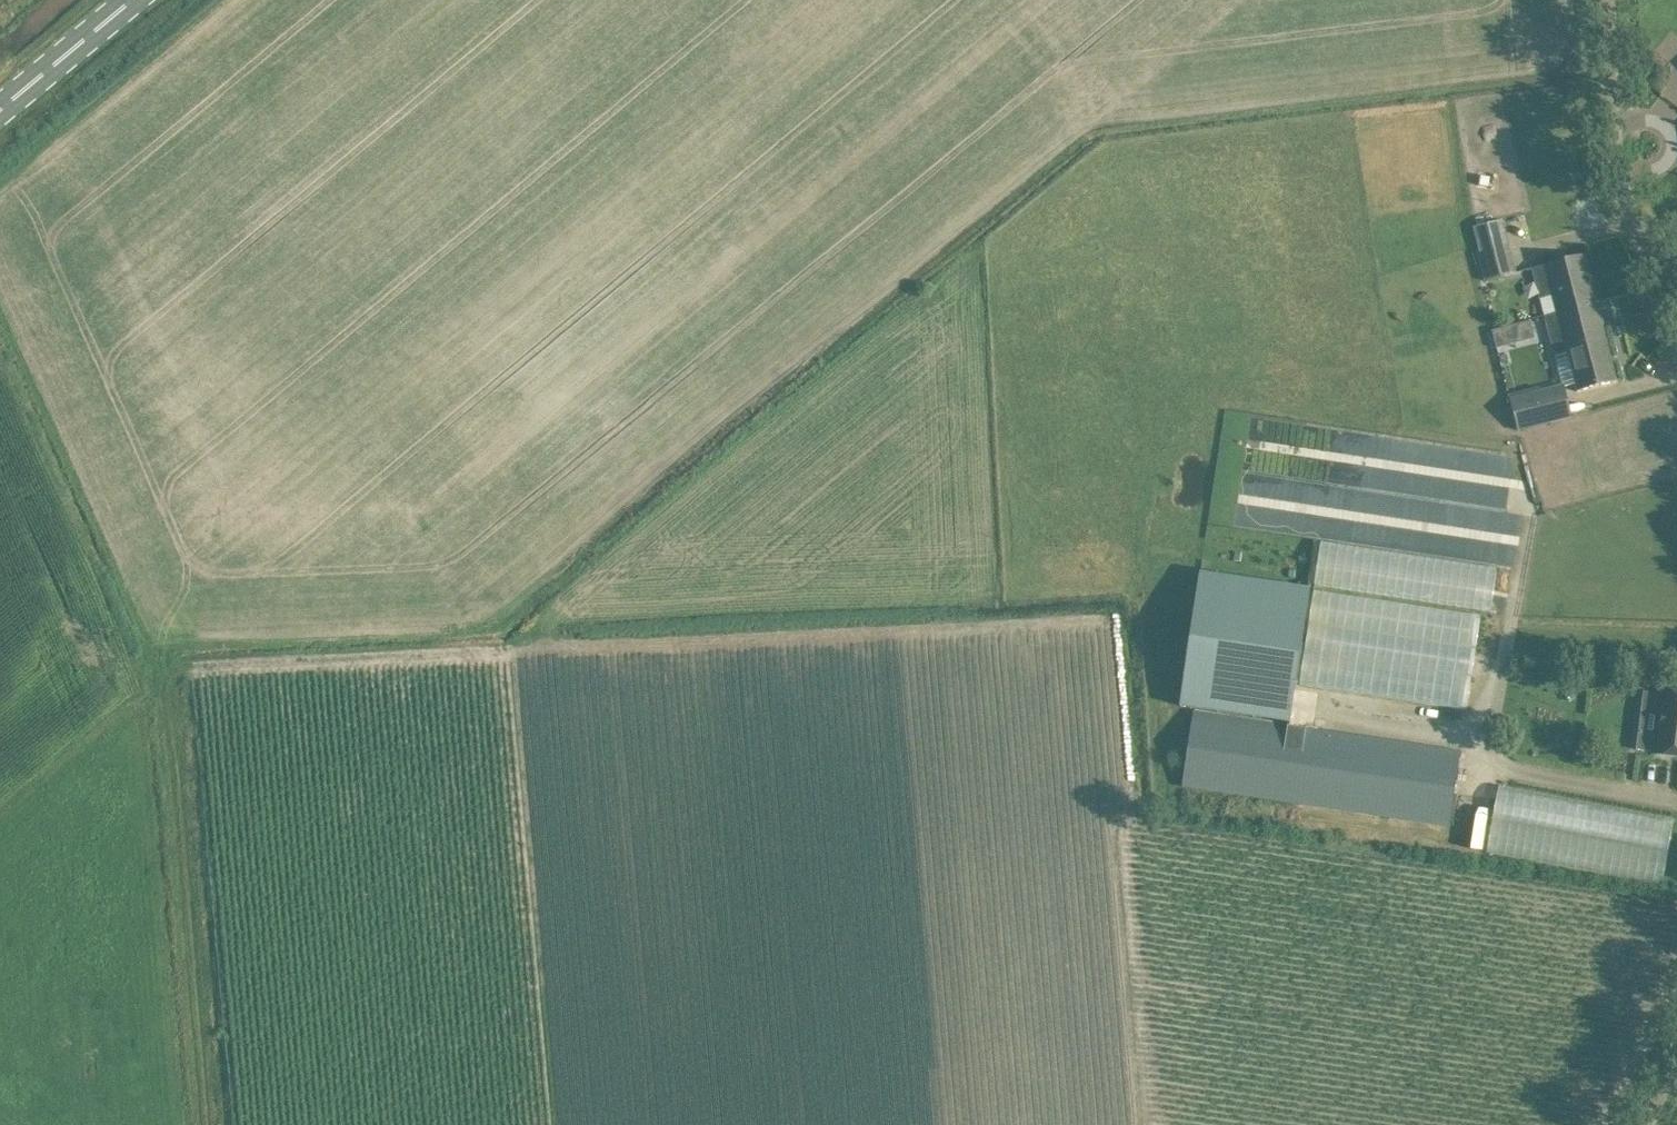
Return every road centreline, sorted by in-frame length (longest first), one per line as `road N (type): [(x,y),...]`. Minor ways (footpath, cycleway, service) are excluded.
road 1 (unclassified): [(1676,308),(1625,166),(1612,97),(1611,0)]
road 2 (primary): [(0,109),(131,0)]

